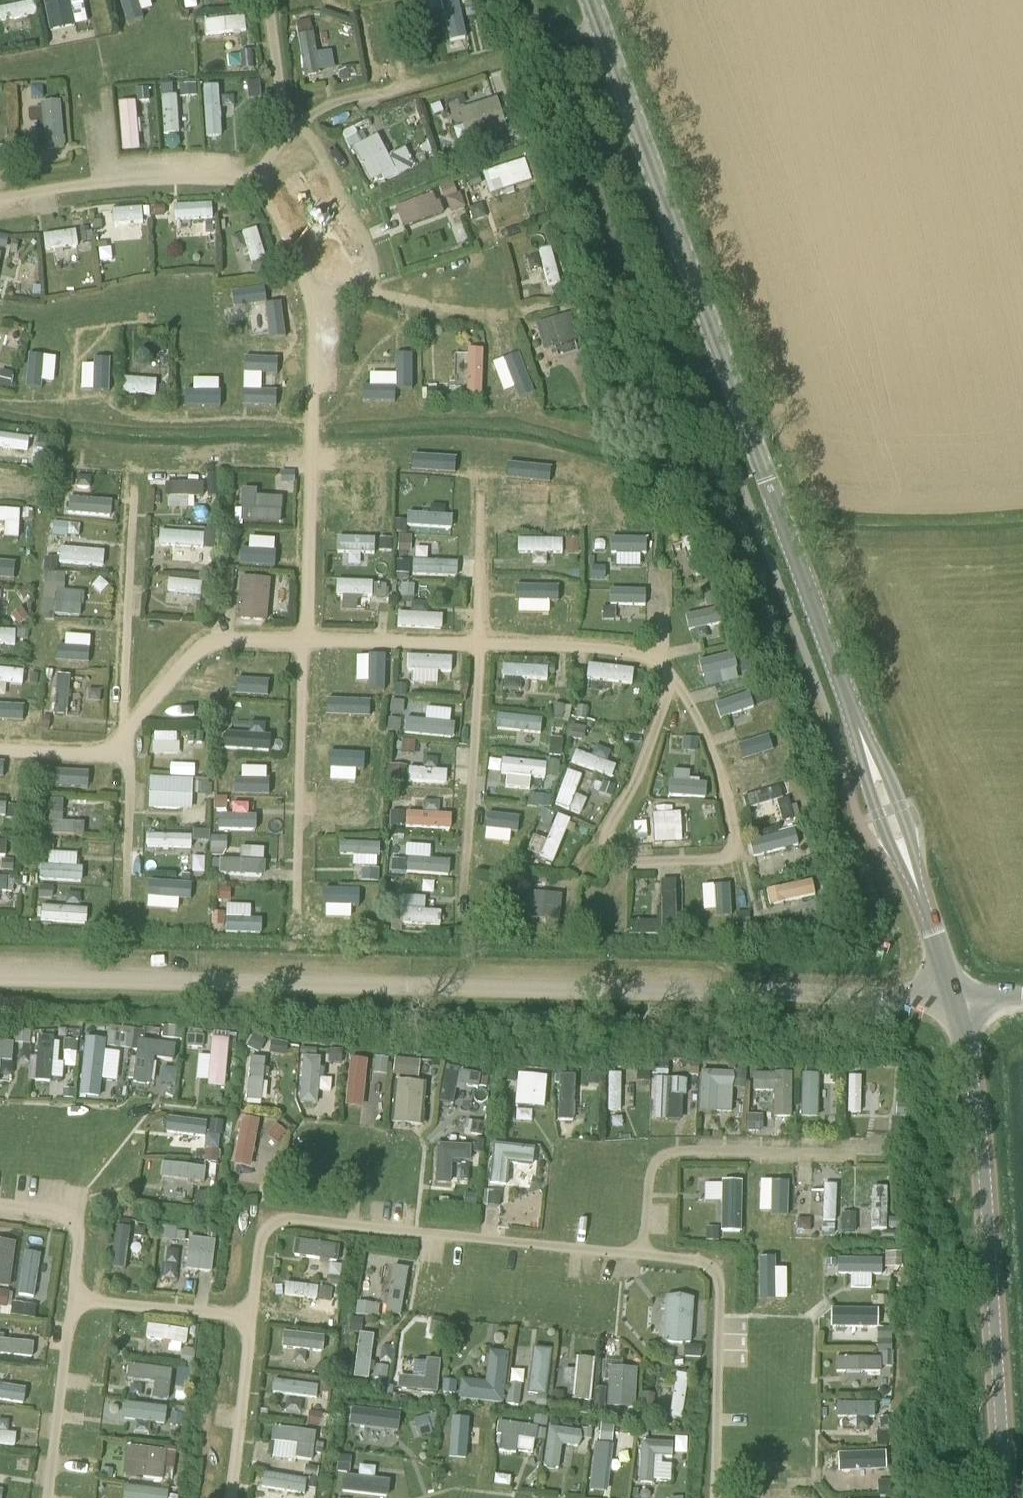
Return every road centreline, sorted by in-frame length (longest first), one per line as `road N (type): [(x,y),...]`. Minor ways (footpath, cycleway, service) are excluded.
road 1 (tertiary): [(960,1001),(593,0)]
road 2 (unclassified): [(960,1001),(0,978)]
road 3 (tertiary): [(1008,1497),(972,1041),(960,1001)]

